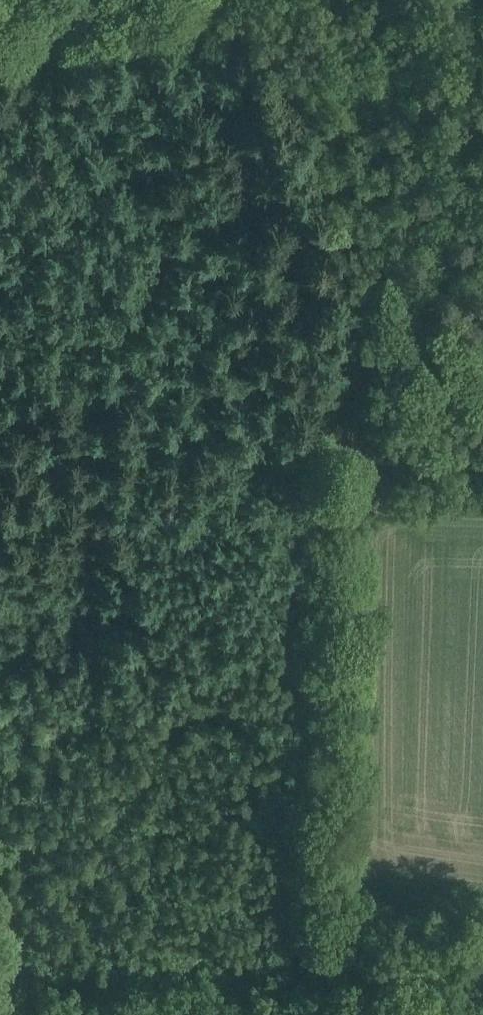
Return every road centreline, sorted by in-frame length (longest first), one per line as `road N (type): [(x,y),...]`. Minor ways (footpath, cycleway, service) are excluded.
road 1 (track): [(482,480),(349,474)]

